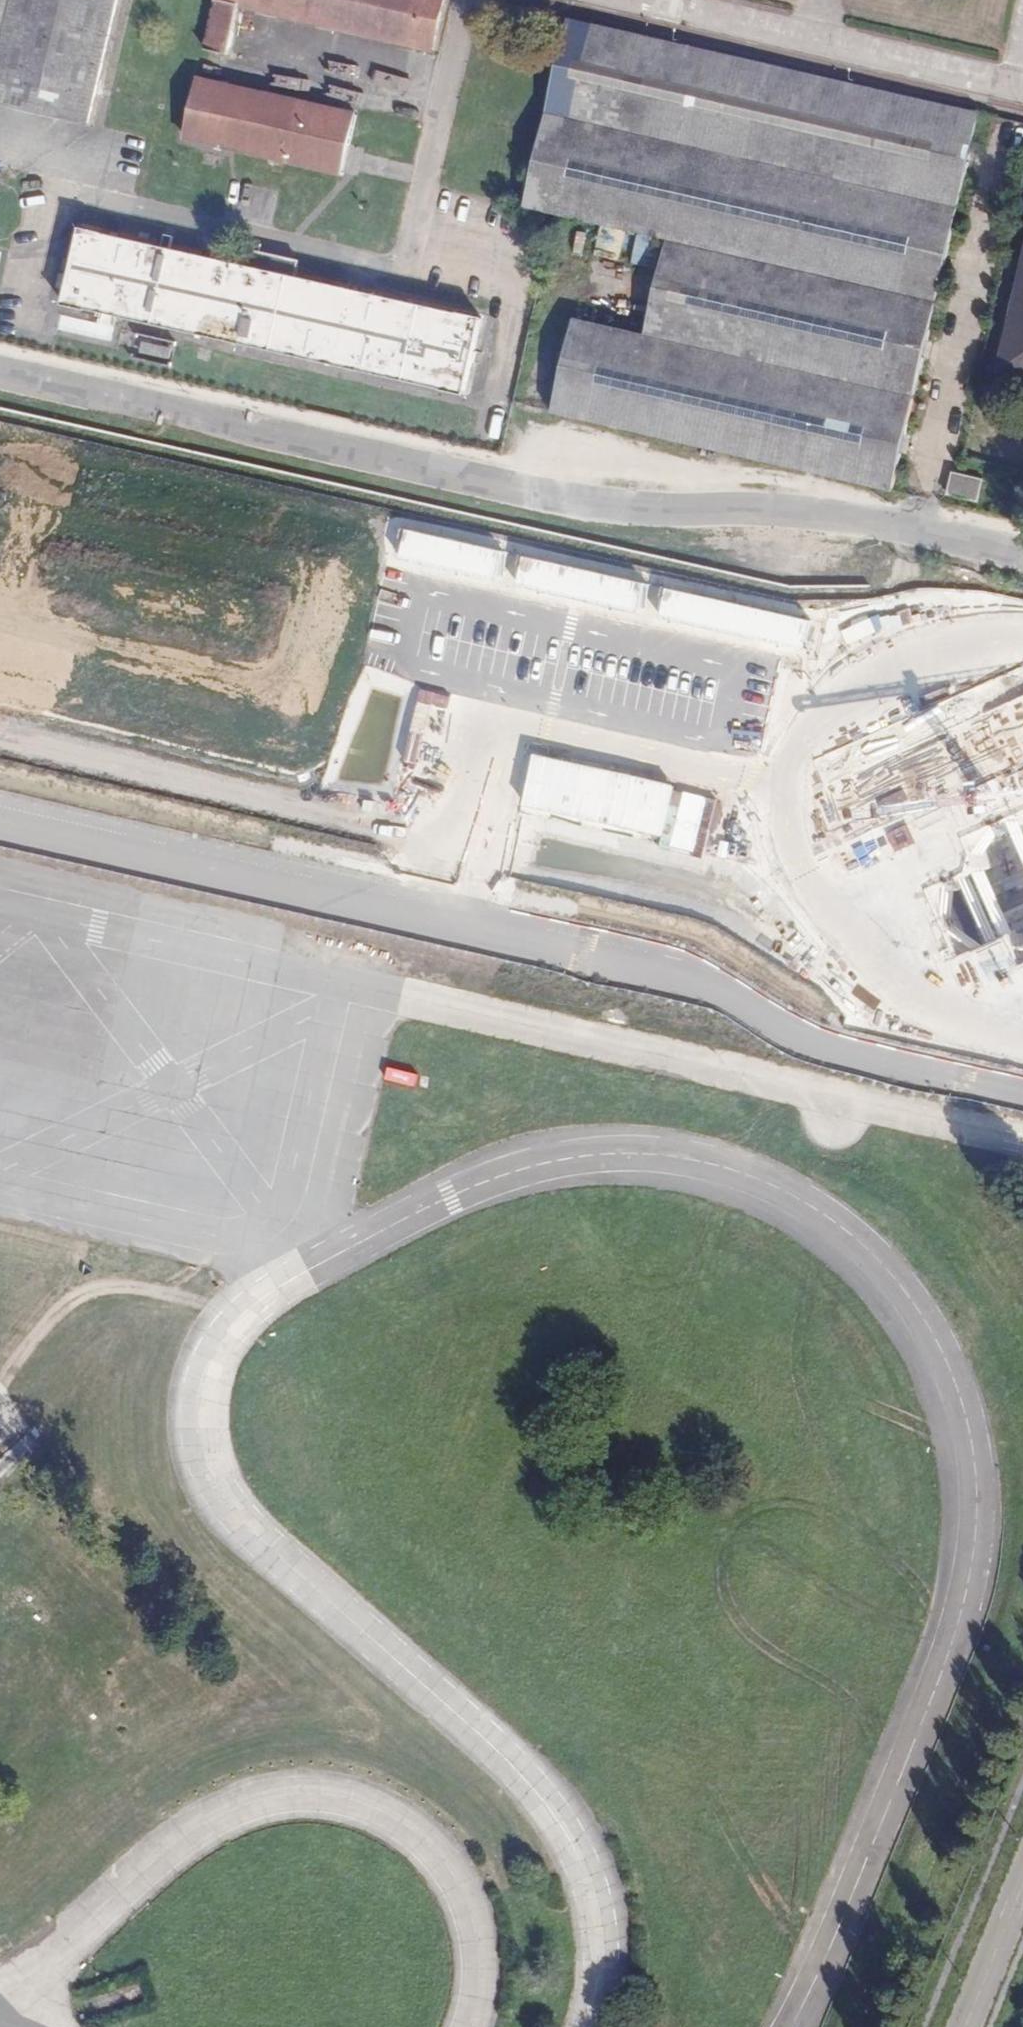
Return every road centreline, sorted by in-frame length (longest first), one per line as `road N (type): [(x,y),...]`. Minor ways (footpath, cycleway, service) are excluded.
road 1 (unclassified): [(470,2026),(482,1964),(478,1927),(452,1862),(390,1813),(300,1795),(255,1799),(179,1834),(48,1966),(6,1995)]
road 2 (residential): [(1022,1882),(964,2026)]

